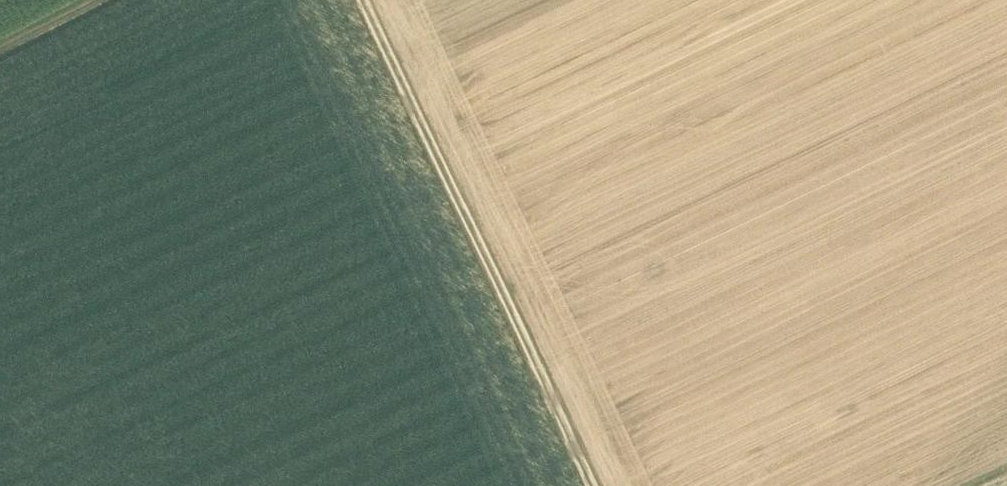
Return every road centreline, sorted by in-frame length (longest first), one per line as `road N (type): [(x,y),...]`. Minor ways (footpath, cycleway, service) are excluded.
road 1 (track): [(593,485),(362,0)]

